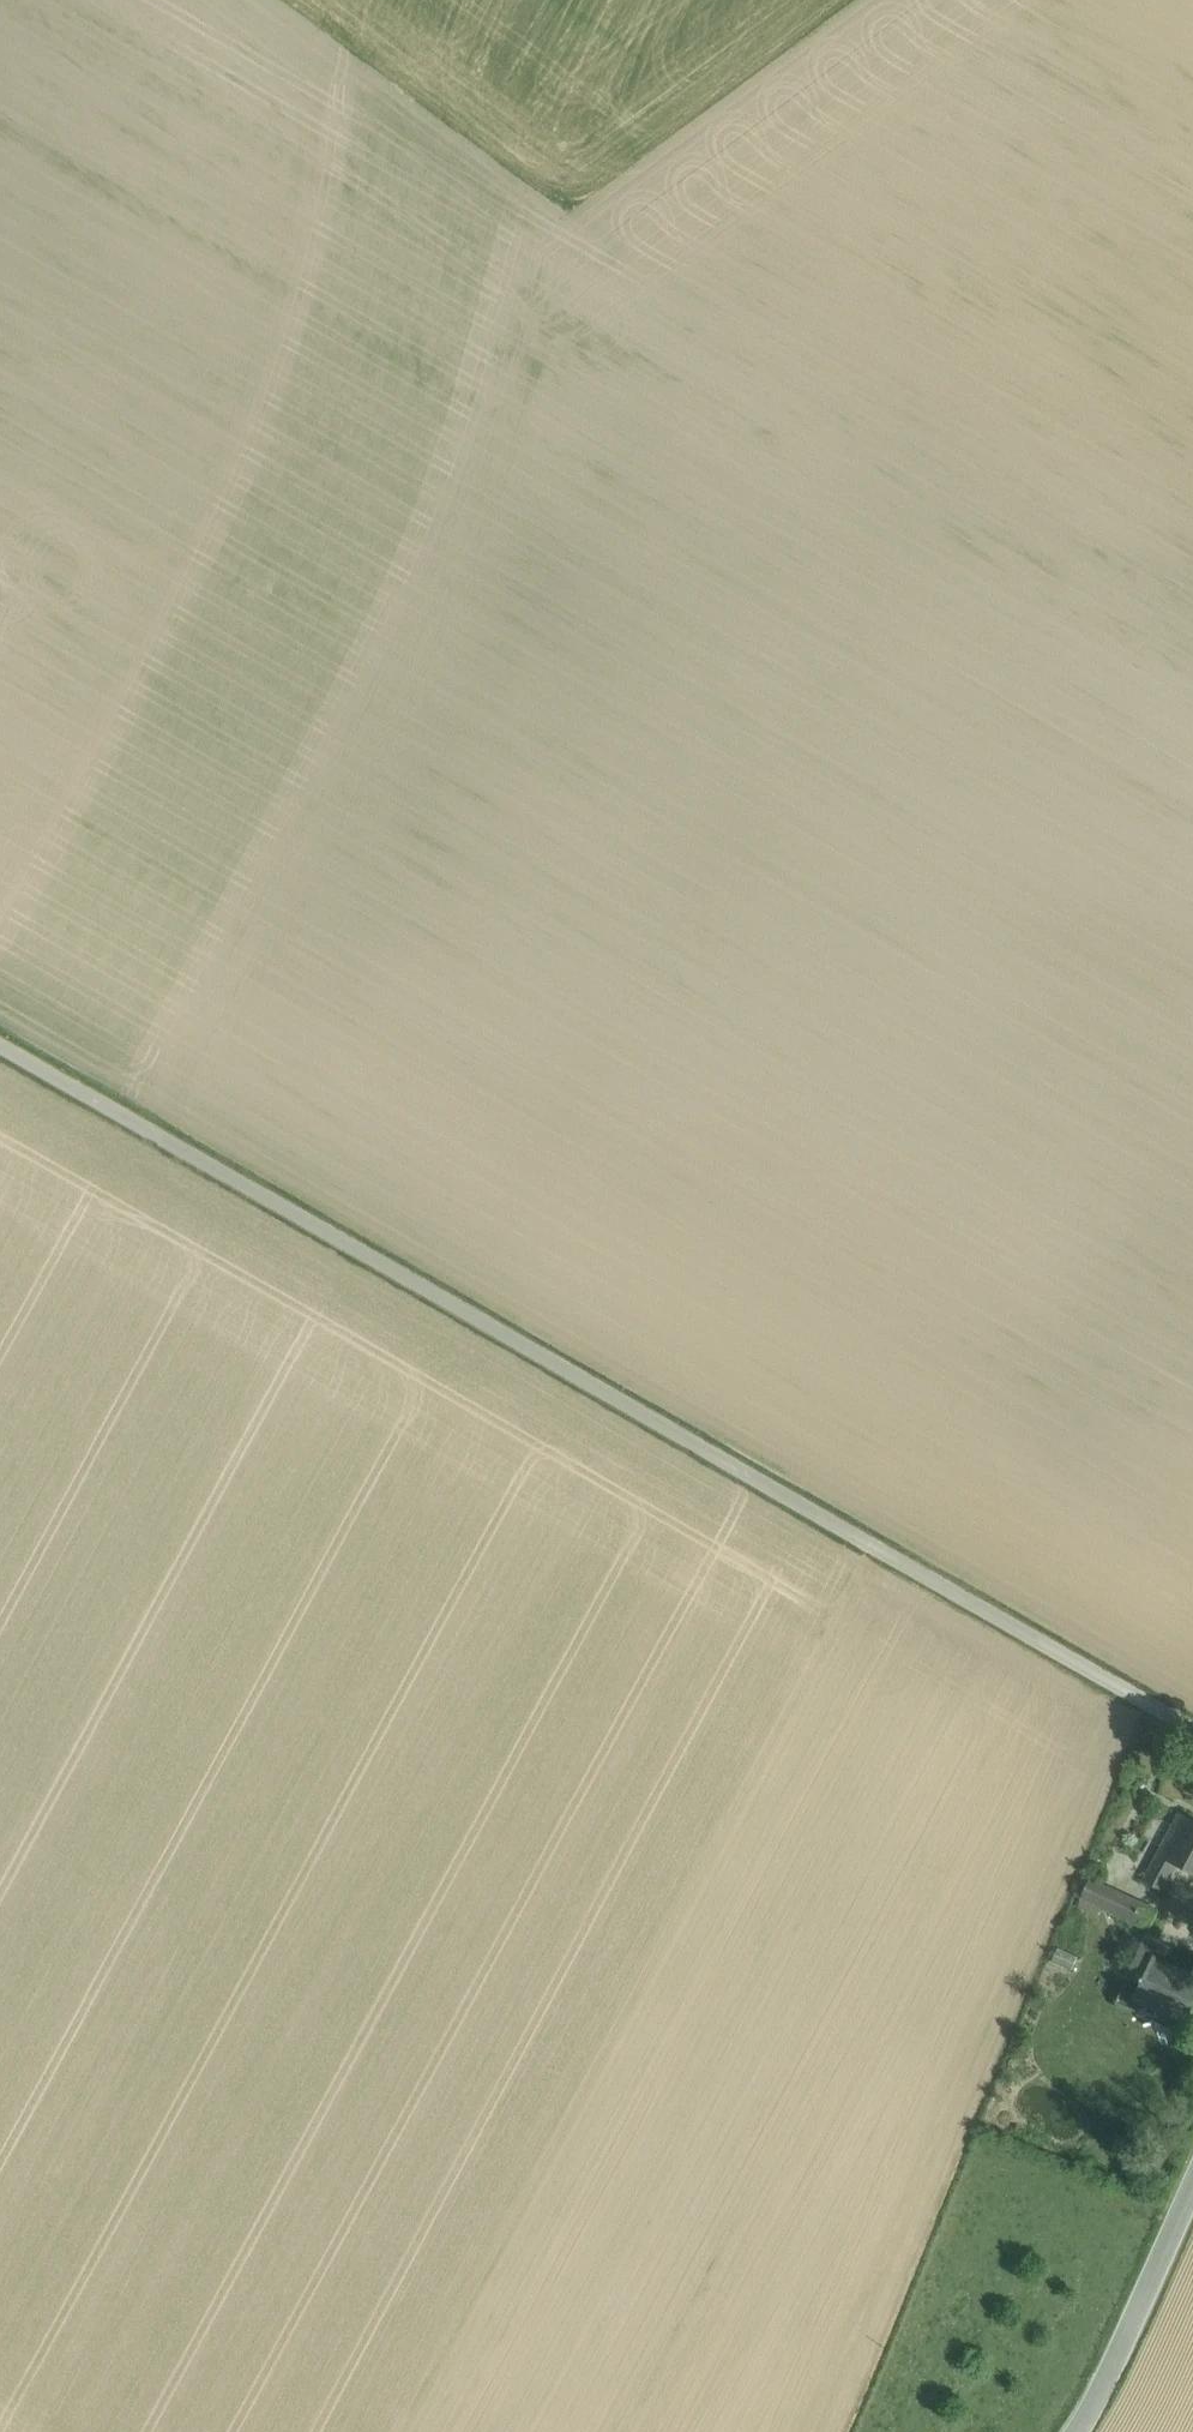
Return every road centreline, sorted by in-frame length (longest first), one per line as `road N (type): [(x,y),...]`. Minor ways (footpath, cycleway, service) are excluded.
road 1 (unclassified): [(1192,1721),(0,1045)]
road 2 (tertiary): [(1077,2431),(1192,2182)]

